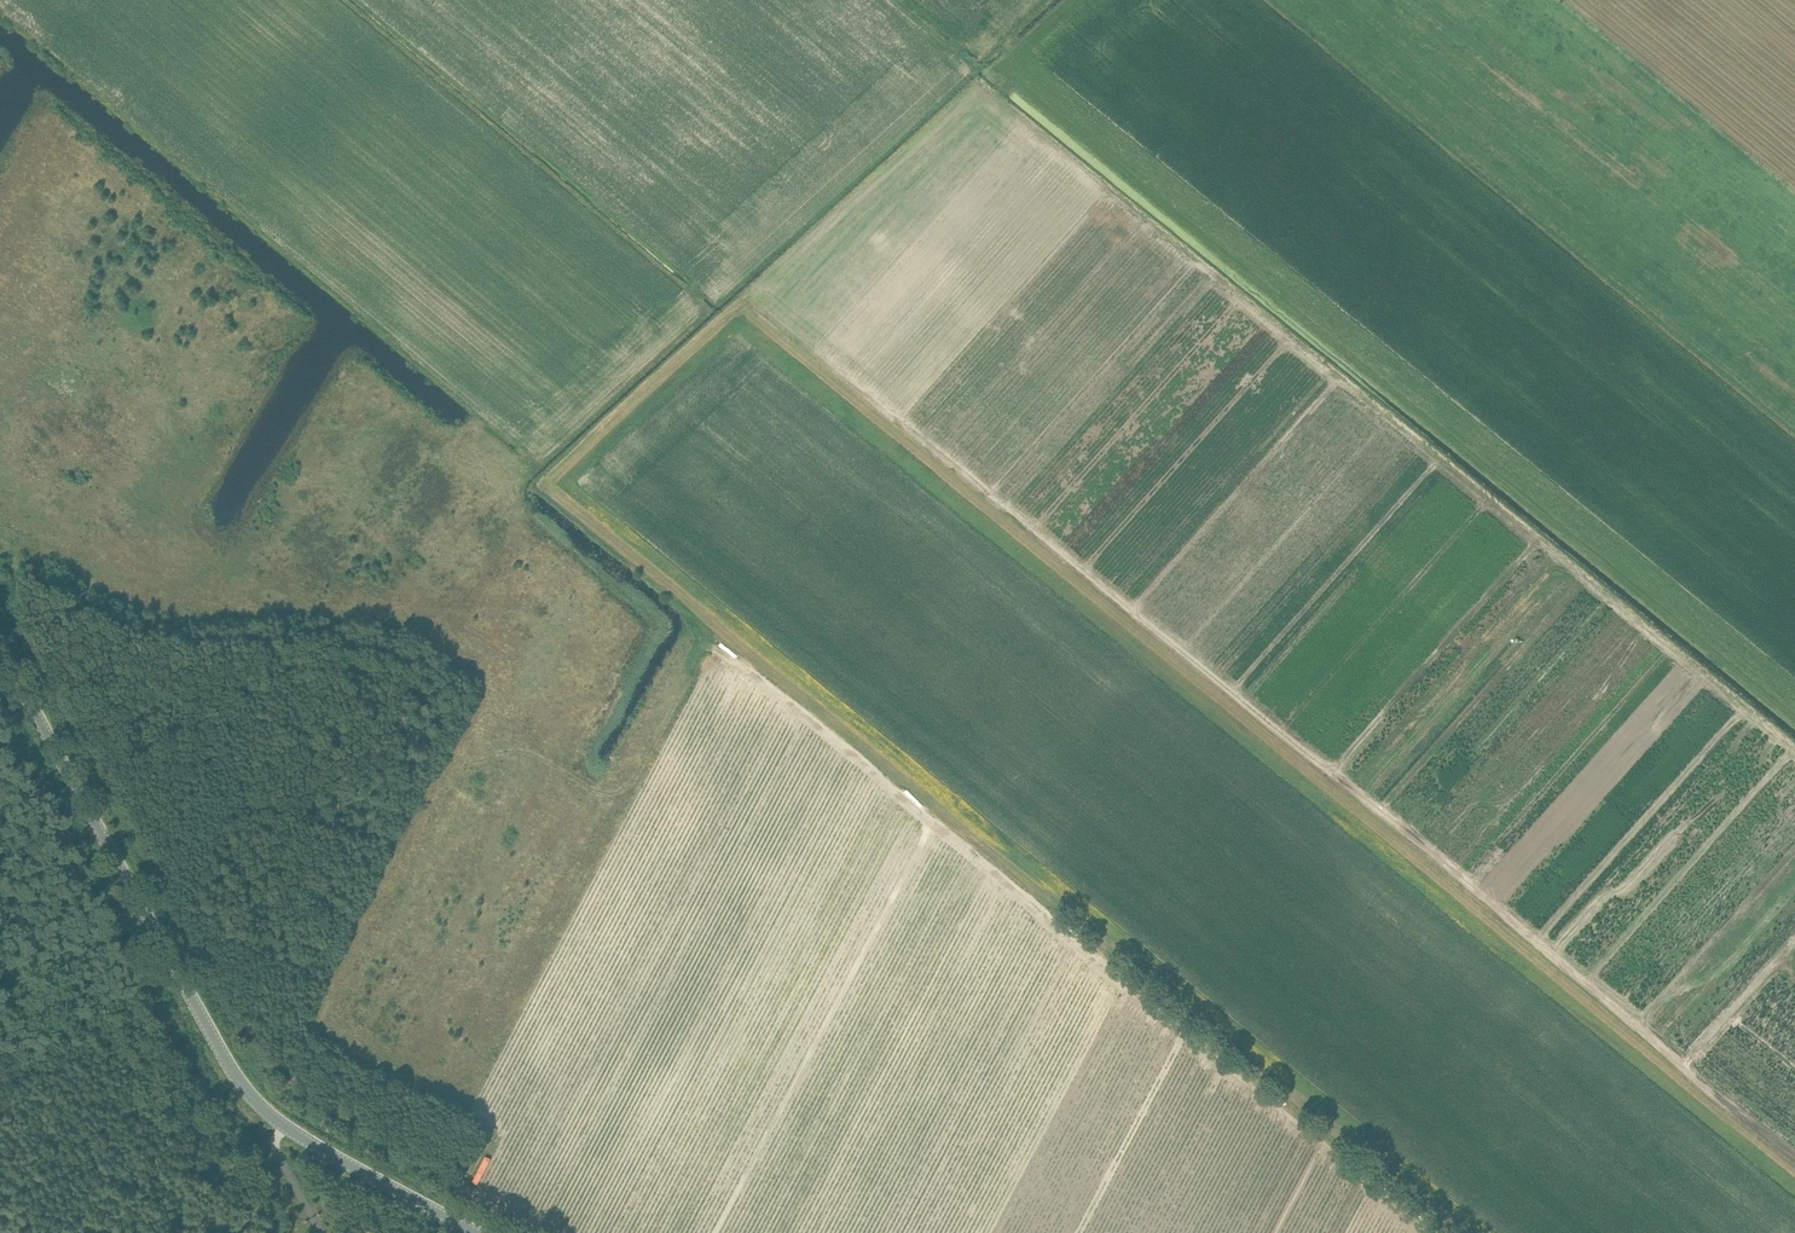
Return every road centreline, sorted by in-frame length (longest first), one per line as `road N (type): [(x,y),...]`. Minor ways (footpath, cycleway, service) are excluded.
road 1 (secondary): [(477,1232),(294,1133),(242,1084),(0,648)]

